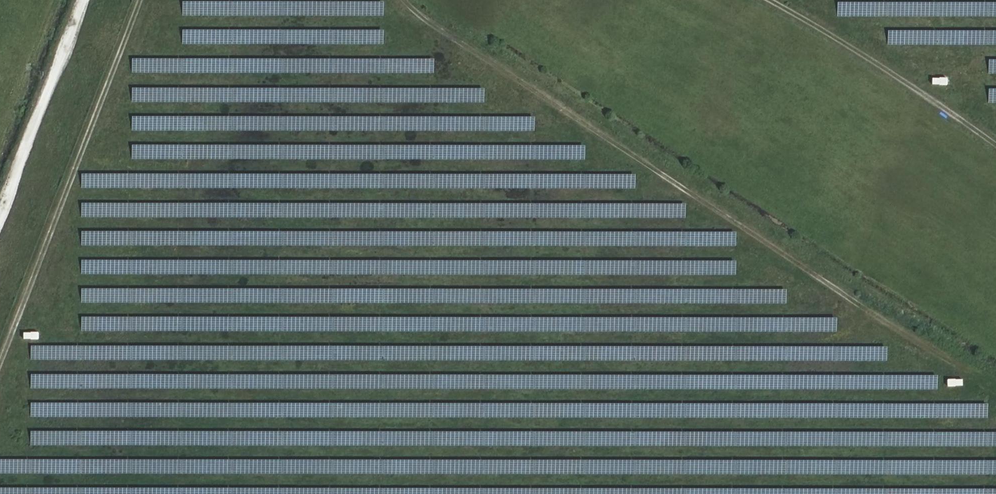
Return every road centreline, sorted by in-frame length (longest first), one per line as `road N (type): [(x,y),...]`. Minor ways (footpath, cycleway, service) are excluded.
road 1 (track): [(0,219),(85,0)]

